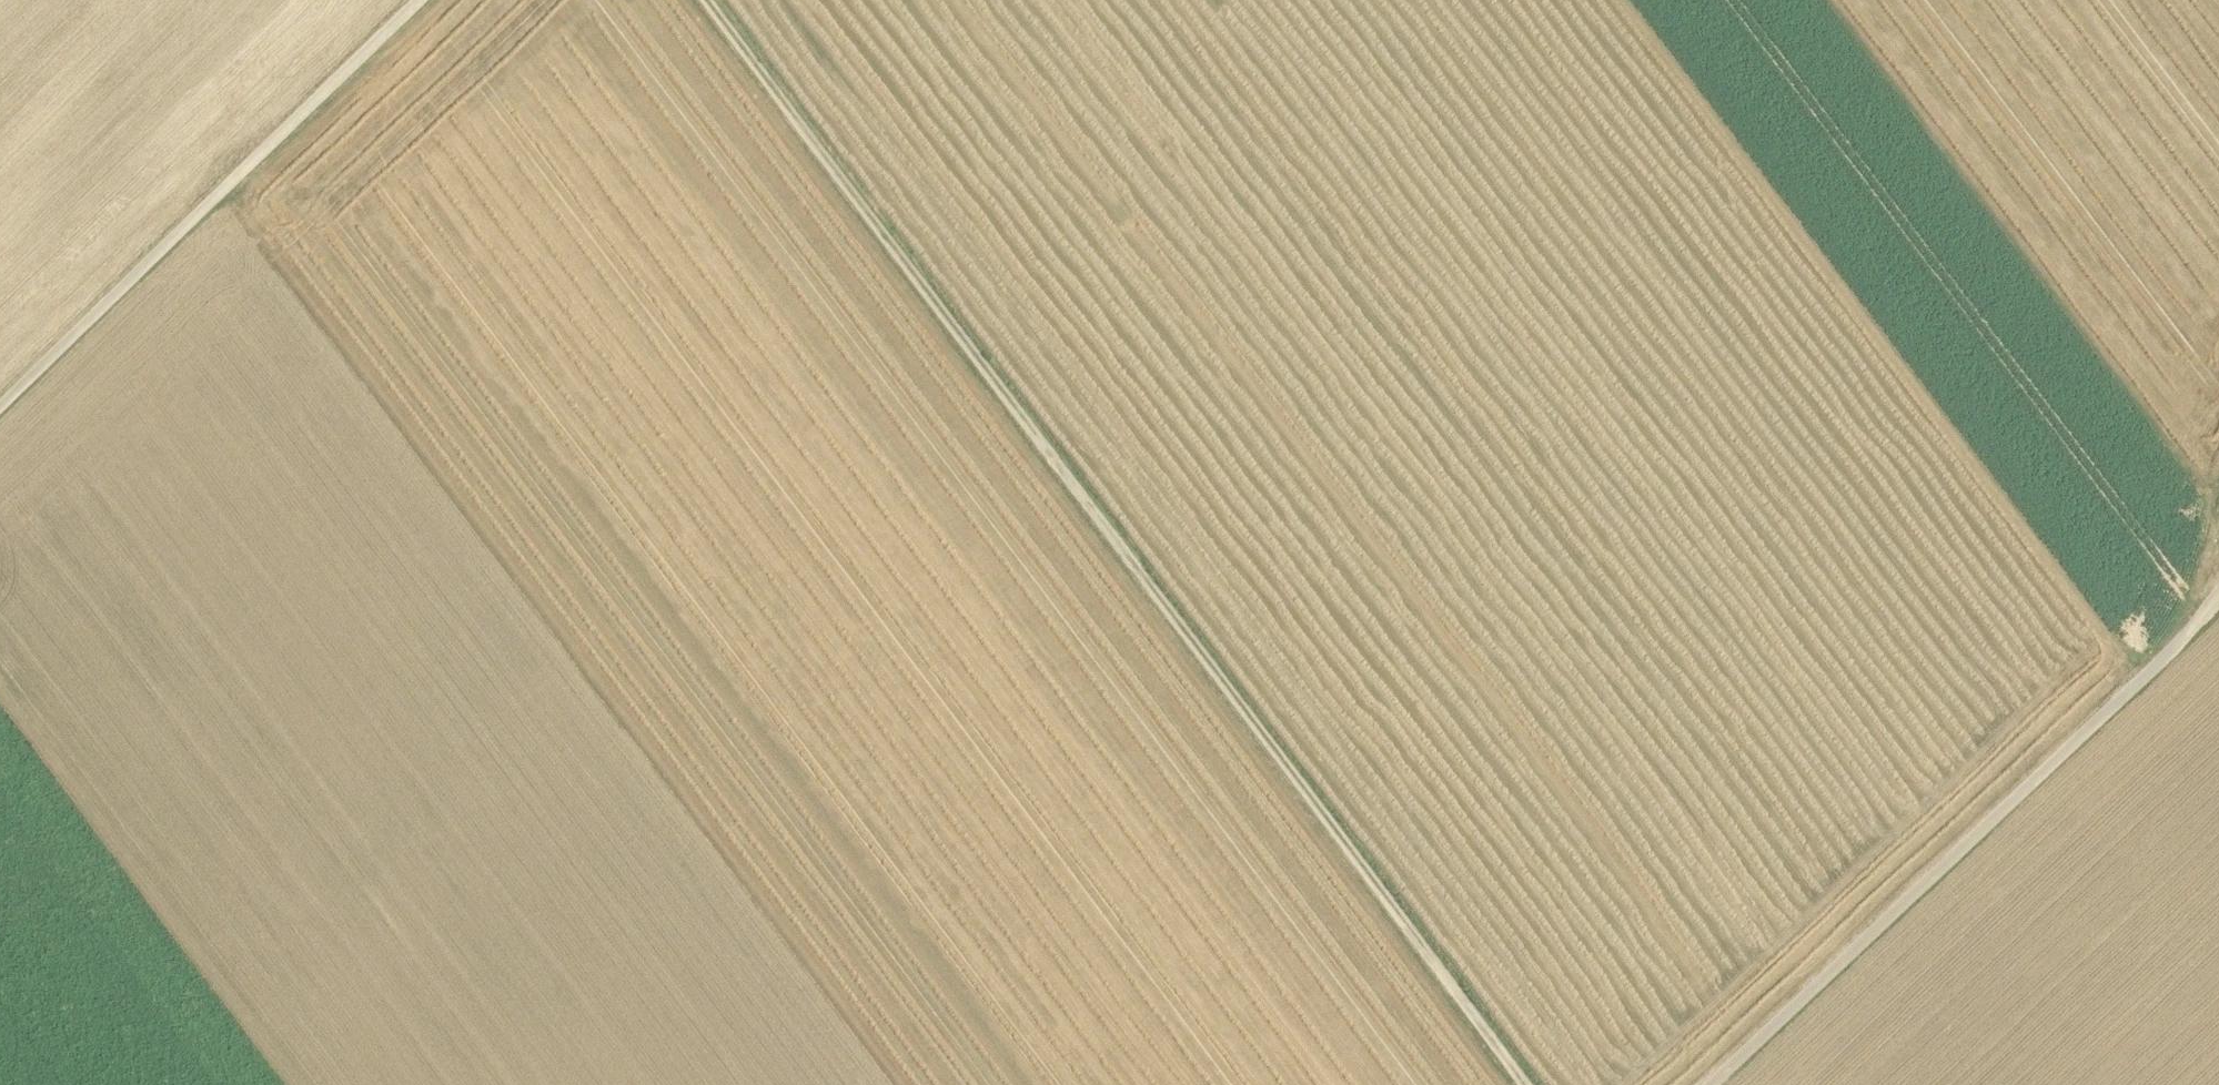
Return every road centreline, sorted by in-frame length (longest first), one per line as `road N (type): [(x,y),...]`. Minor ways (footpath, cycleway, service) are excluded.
road 1 (track): [(709,0),(1529,1084)]
road 2 (track): [(1708,1084),(2174,650),(2218,597)]
road 3 (track): [(422,0),(0,409)]

